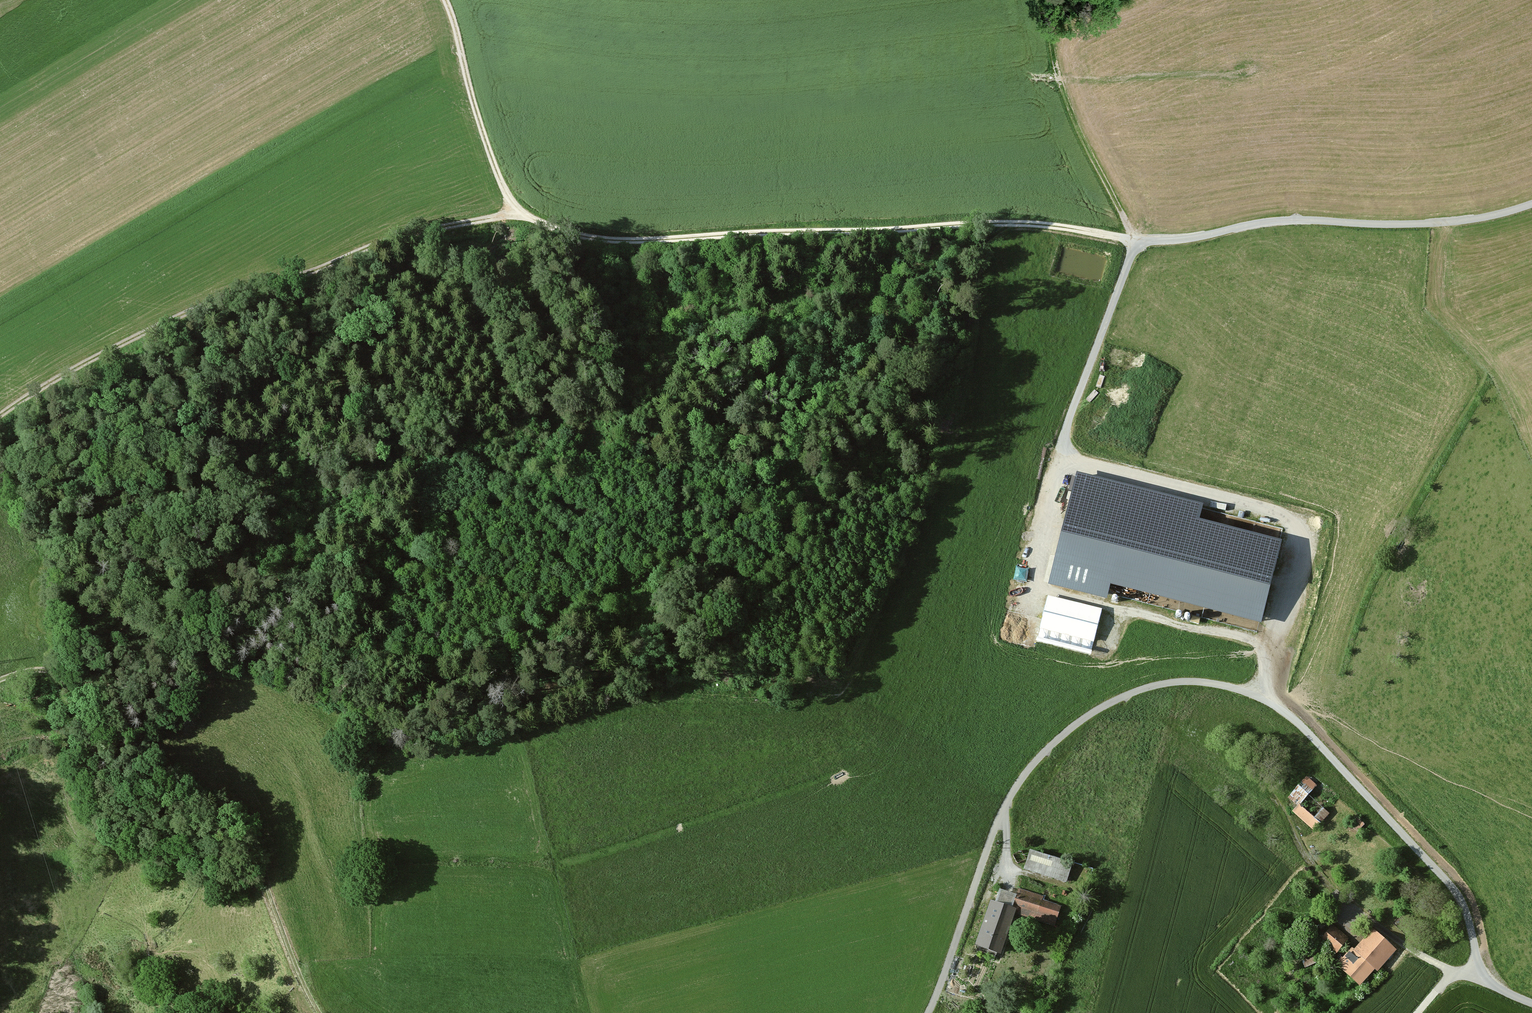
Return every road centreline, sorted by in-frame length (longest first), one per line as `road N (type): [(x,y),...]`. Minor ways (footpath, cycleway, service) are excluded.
road 1 (track): [(139,601),(192,601),(296,641),(435,662),(646,576),(715,528),(822,430),(895,326),(1012,223)]
road 2 (residential): [(928,1012),(992,830),(1024,774),(1103,706),(1150,686),(1190,681),(1262,699),(1301,725),(1460,897),(1480,978)]
road 3 (track): [(446,0),(504,188),(519,211),(556,228),(645,240),(762,227),(1012,223),(1139,245)]
road 4 (track): [(519,211),(389,240),(179,316),(0,417)]
road 5 (track): [(556,228),(464,277),(393,333),(212,415),(131,495)]
road 6 (track): [(0,680),(45,669),(88,681),(161,766),(240,820),(319,1012)]
road 7 (track): [(1066,448),(1069,459),(1271,510),(1296,524),(1299,545),(1262,699)]
road 8 (track): [(1139,245),(1291,220),(1461,221),(1531,203)]
road 9 (track): [(1069,459),(1039,574),(1044,589),(1274,647)]
road 10 (residential): [(1278,801),(1305,858),(1344,905),(1432,965),(1480,978)]
road 11 (track): [(795,454),(802,508),(788,555),(807,703)]
road 12 (track): [(1139,245),(1069,105),(1049,25)]
road 13 (track): [(1066,448),(1068,423),(1139,245)]
road 14 (track): [(822,430),(872,423),(948,448)]

